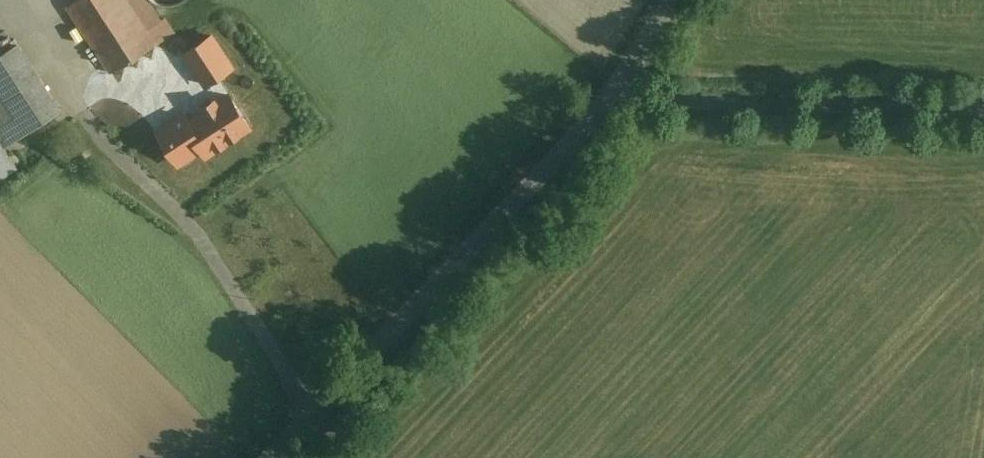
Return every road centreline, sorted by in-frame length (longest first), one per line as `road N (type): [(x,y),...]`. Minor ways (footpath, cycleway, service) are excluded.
road 1 (unclassified): [(620,85),(278,457)]
road 2 (unclassified): [(983,108),(650,101),(620,85)]

